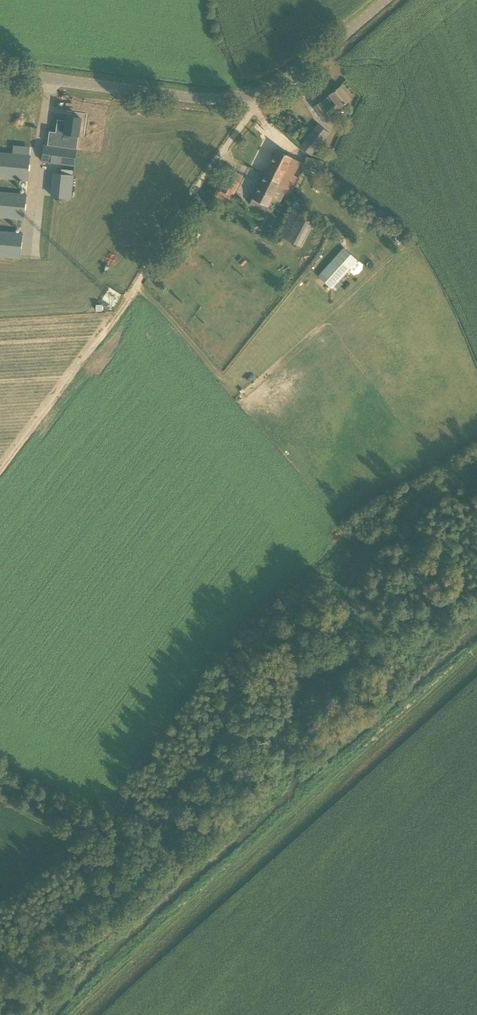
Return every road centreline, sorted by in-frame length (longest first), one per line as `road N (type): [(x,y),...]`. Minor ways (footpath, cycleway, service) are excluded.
road 1 (track): [(362,553),(134,290),(0,468)]
road 2 (track): [(476,640),(67,1014)]
road 3 (tertiary): [(0,69),(222,99),(253,95)]
road 4 (unclassified): [(134,290),(255,107),(253,95)]
road 5 (tertiary): [(253,95),(302,69),(385,0)]

